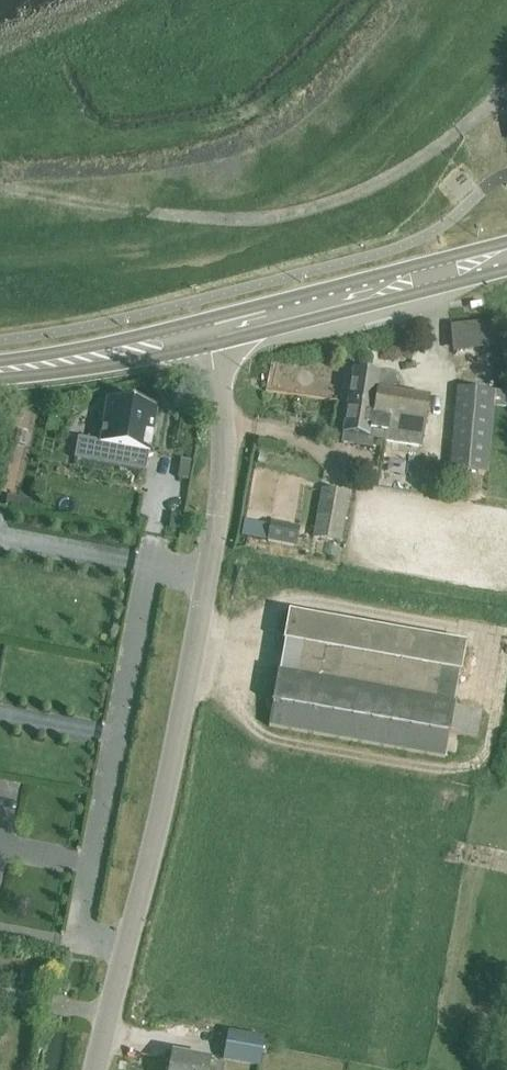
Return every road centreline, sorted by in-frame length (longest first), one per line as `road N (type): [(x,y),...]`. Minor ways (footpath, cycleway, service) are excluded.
road 1 (residential): [(208,580),(149,567),(79,939),(125,948)]
road 2 (tertiary): [(125,948),(208,580)]
road 3 (primary): [(206,339),(506,261)]
road 4 (tertiary): [(208,580),(227,457),(206,339)]
road 5 (track): [(0,185),(233,221)]
road 6 (primary): [(206,339),(0,374)]
road 7 (track): [(233,221),(298,217),(423,159)]
road 8 (tertiary): [(96,1069),(125,948)]

